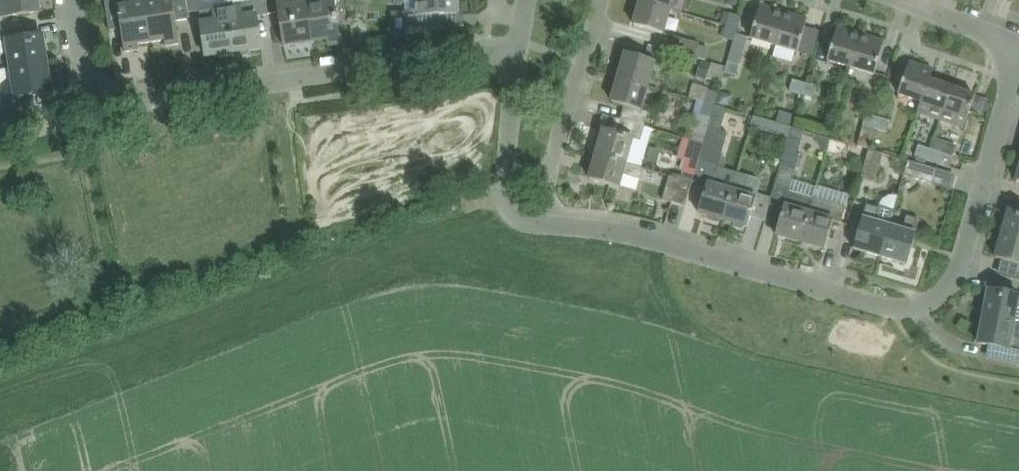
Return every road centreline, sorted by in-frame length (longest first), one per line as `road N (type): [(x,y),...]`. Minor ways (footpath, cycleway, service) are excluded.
road 1 (residential): [(500,175),(513,221),(624,233),(889,309),(926,301),(959,266),(1014,62),(1007,43),(892,0)]
road 2 (residential): [(516,51),(115,98),(91,93),(71,0)]
road 3 (residential): [(600,0),(553,168),(500,171)]
road 4 (residential): [(500,171),(516,51)]

